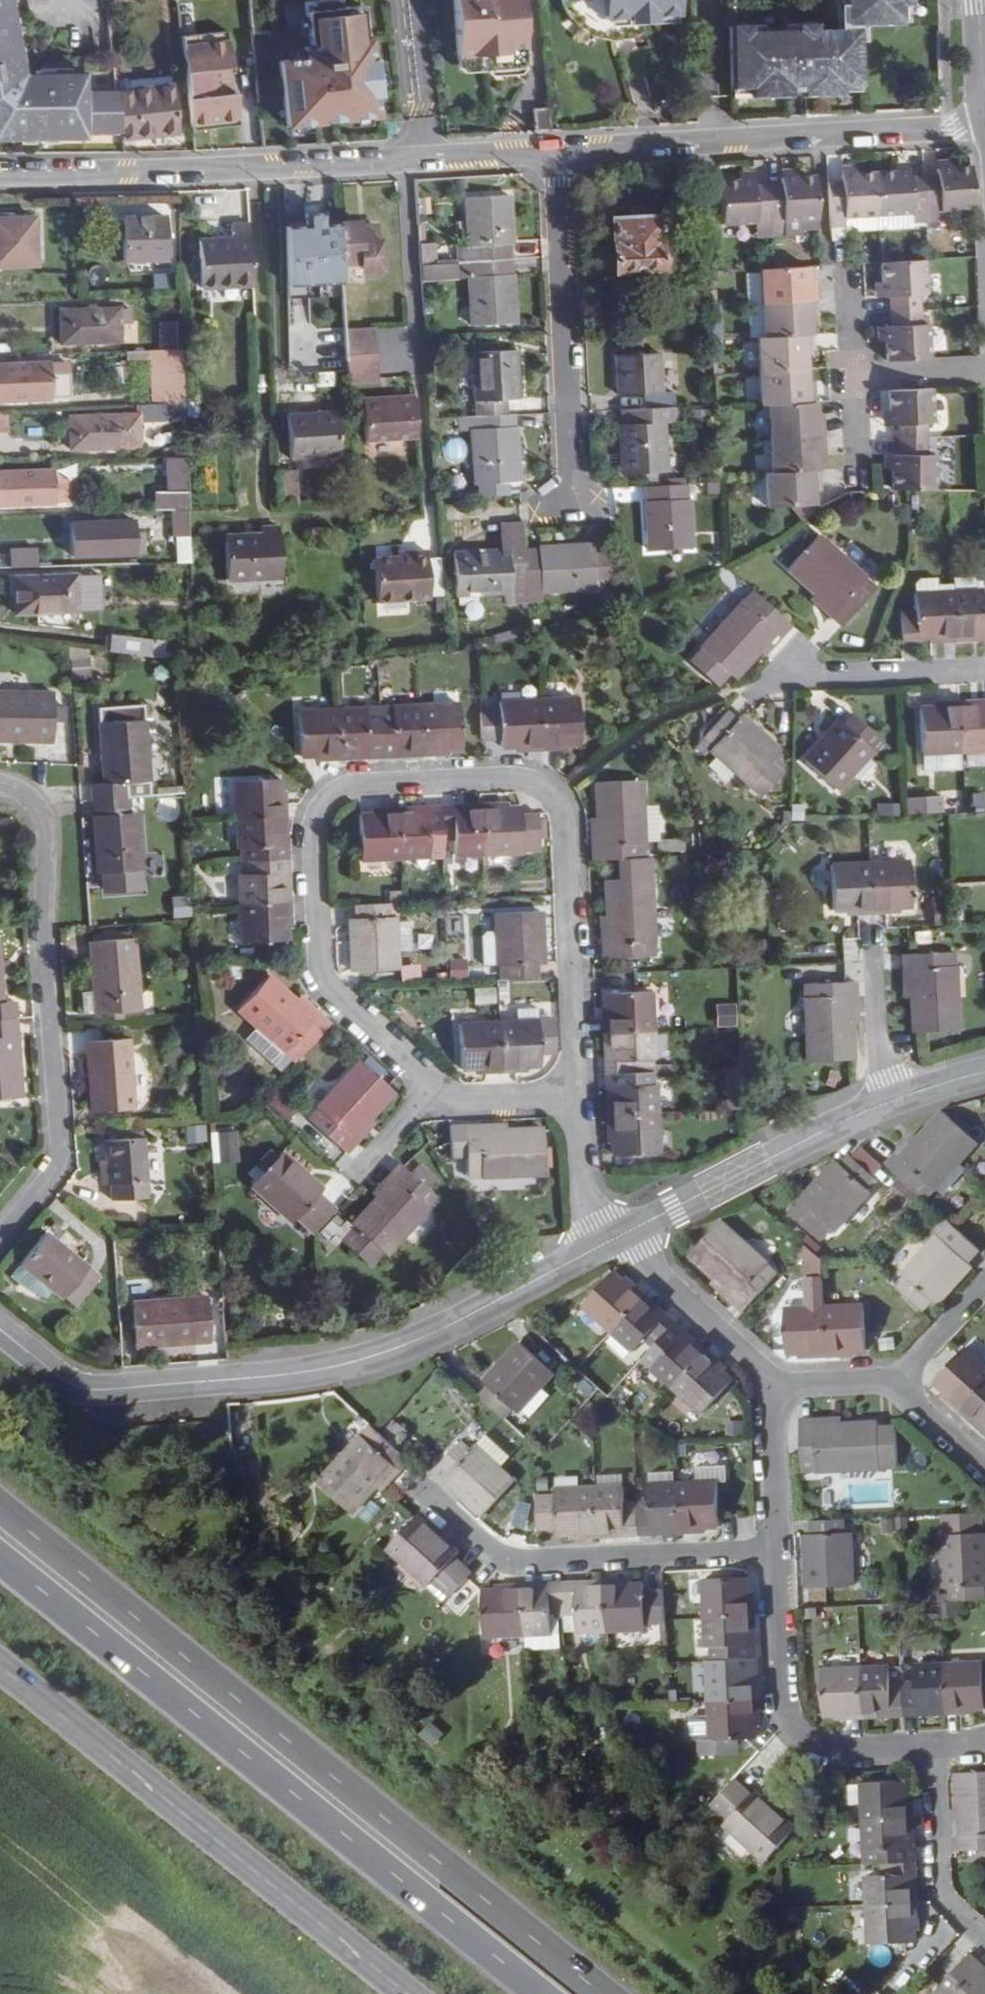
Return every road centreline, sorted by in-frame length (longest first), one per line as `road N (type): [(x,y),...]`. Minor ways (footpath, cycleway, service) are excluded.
road 1 (residential): [(577,1093),(565,817),(557,801),(514,780),(336,792),(307,829),(318,968),(341,1004),(431,1088)]
road 2 (trunk): [(593,1993),(0,1516)]
road 3 (trunk): [(0,1565),(533,1993)]
road 4 (residential): [(0,1331),(87,1391),(288,1375),(433,1335),(611,1241)]
road 5 (residential): [(0,179),(553,153)]
road 6 (tertiary): [(402,1993),(0,1670)]
road 7 (residential): [(0,1240),(38,1192),(59,1139),(43,924),(46,830),(32,802),(0,785)]
road 8 (residential): [(553,153),(984,127)]
road 9 (residential): [(422,1490),(492,1553),(512,1560),(778,1552)]
road 10 (residential): [(572,502),(553,153)]
road 11 (residential): [(778,1552),(784,1709),(792,1727),(830,1752),(933,1749)]
road 12 (residential): [(622,1235),(893,1101)]
road 13 (residential): [(622,1235),(770,1390)]
road 14 (residential): [(984,1936),(942,1896),(933,1749)]
road 15 (residential): [(796,668),(817,680),(984,673)]
road 16 (residential): [(873,939),(878,1059),(893,1101)]
road 17 (residential): [(770,1390),(778,1552)]
road 18 (residential): [(611,1241),(582,1191),(577,1093)]
road 19 (residential): [(431,1088),(451,1100),(577,1093)]
road 20 (residential): [(853,379),(984,372)]
road 21 (residential): [(984,1286),(896,1381)]
road 22 (residential): [(896,1381),(770,1390)]
road 23 (residential): [(349,1182),(431,1088)]
road 24 (residential): [(984,1467),(896,1381)]

